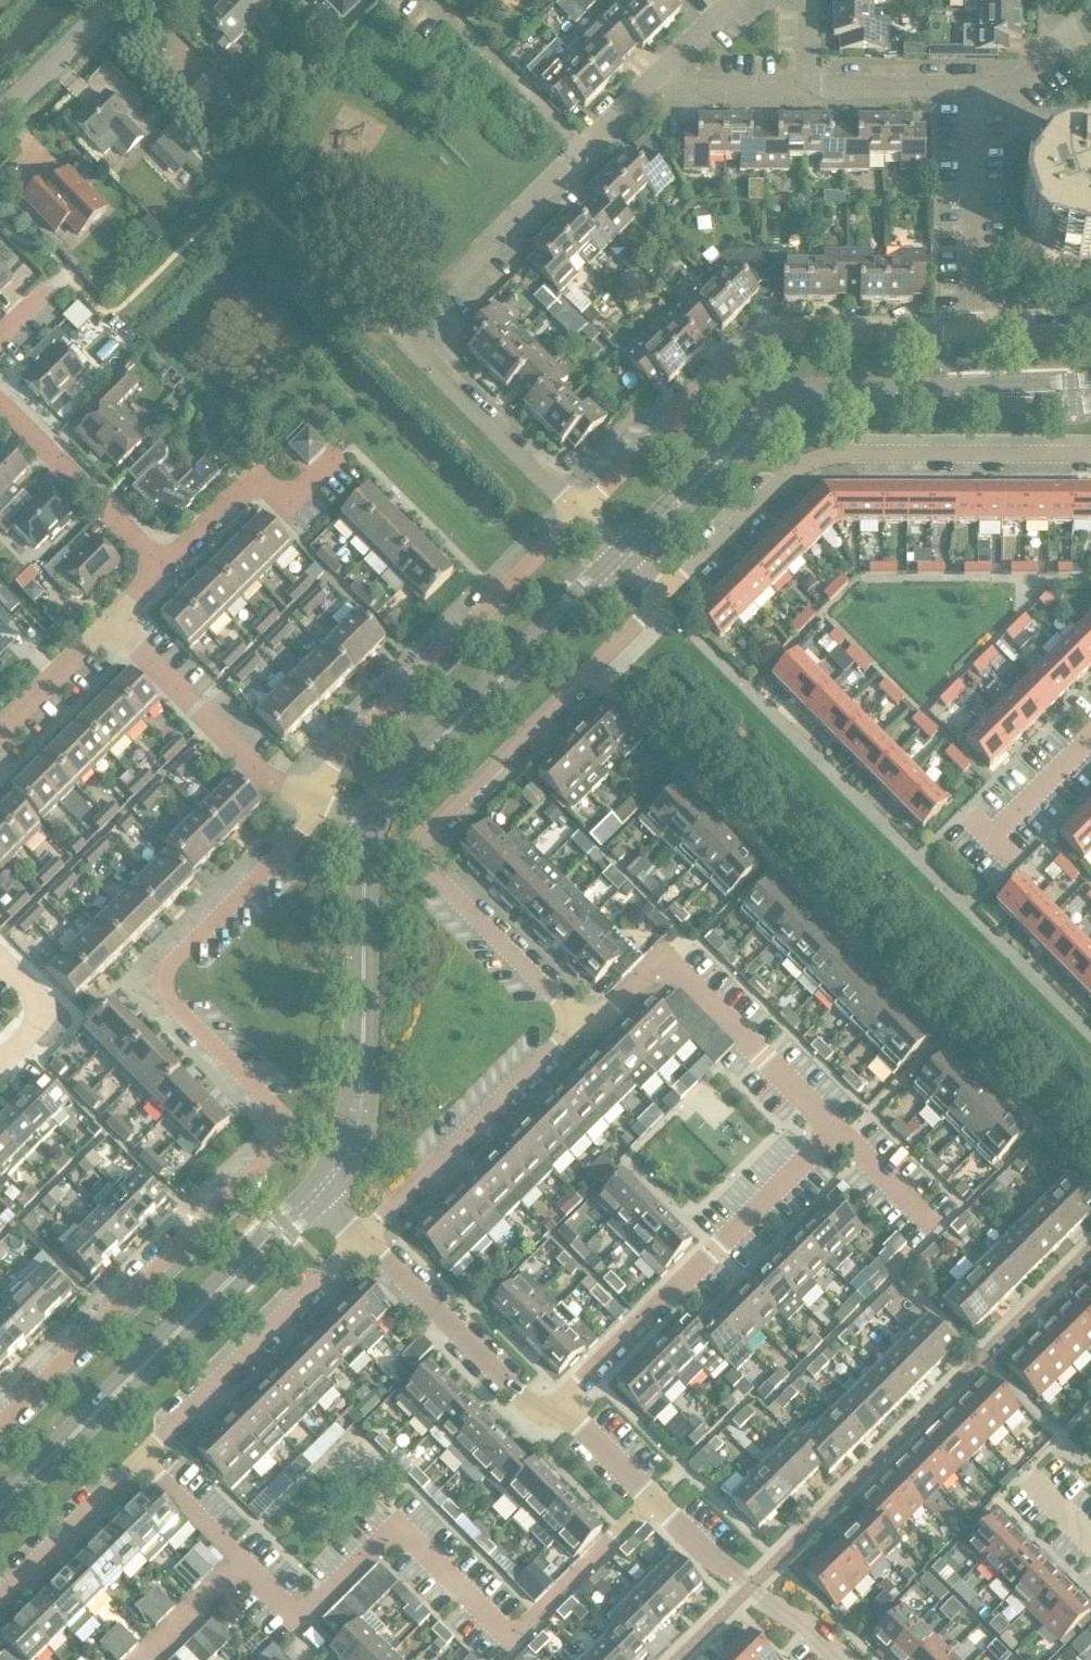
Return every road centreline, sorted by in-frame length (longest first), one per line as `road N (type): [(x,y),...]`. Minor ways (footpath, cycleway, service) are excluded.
road 1 (residential): [(316,799),(286,851),(163,979),(167,997),(284,1118),(286,1133),(0,1421)]
road 2 (residential): [(559,1404),(835,1127),(663,958),(602,1018),(573,1025)]
road 3 (residential): [(142,1457),(304,1615),(400,1534),(512,1634),(654,1500)]
road 4 (residential): [(573,1025),(419,859),(419,848),(660,601)]
road 5 (residential): [(582,513),(416,350),(409,332),(585,150)]
road 6 (residential): [(660,601),(796,467),(821,456),(1090,456)]
road 7 (residential): [(975,337),(777,335),(747,348),(582,513)]
road 8 (tertiary): [(6,1501),(319,1195)]
road 9 (residential): [(582,513),(341,754),(316,799)]
road 10 (tertiary): [(319,1195),(350,1148),(362,1099),(371,818)]
road 11 (tertiary): [(371,818),(388,791),(624,557)]
road 12 (residential): [(142,1457),(361,1236)]
road 13 (residential): [(361,1236),(561,1044),(573,1025)]
road 14 (residential): [(559,1404),(542,1411),(524,1403),(361,1236)]
road 15 (residential): [(316,799),(267,781),(115,628)]
road 16 (tertiary): [(624,557),(767,419),(829,396)]
road 17 (tertiary): [(1090,379),(829,396)]
road 18 (tertiary): [(829,396),(894,404),(1090,405)]
road 19 (residential): [(975,337),(977,87)]
road 20 (residential): [(838,1659),(713,1562),(654,1500)]
road 21 (residential): [(164,565),(244,488),(256,483),(285,499),(300,494),(342,454)]
road 22 (residential): [(164,565),(0,405)]
road 23 (residential): [(443,0),(585,150)]
road 24 (residential): [(0,1603),(142,1457)]
road 25 (residential): [(0,121),(121,0)]
road 26 (residential): [(810,85),(977,87)]
road 27 (residential): [(649,88),(810,85)]
road 28 (residential): [(0,728),(115,628)]
road 29 (residential): [(993,838),(1090,740)]
road 30 (residential): [(977,87),(1022,86),(1068,34),(1090,27)]
road 31 (residential): [(0,1067),(30,1036),(41,1011),(0,959)]
road 32 (residential): [(654,1500),(559,1404)]
road 33 (residential): [(649,88),(737,0)]

